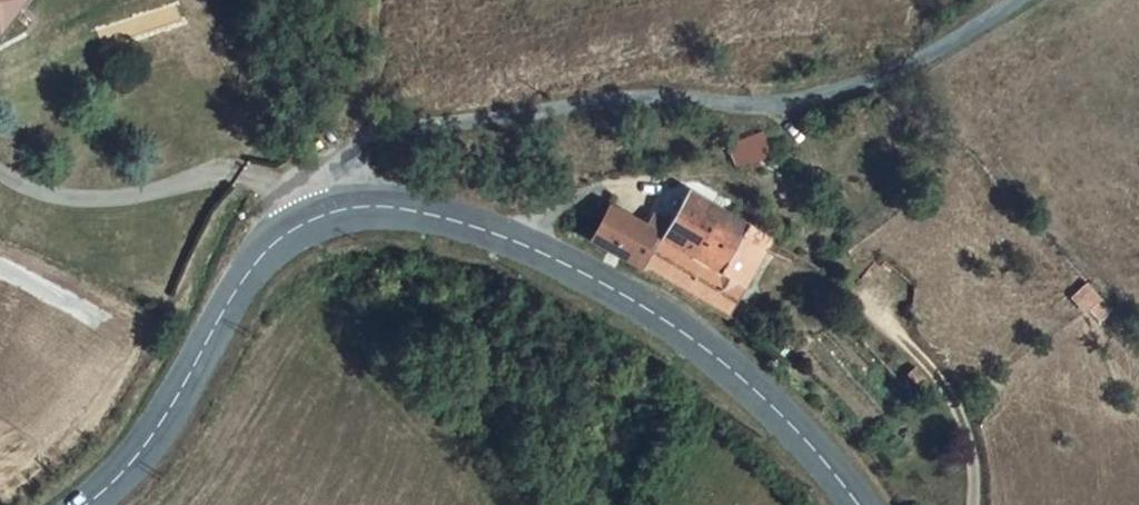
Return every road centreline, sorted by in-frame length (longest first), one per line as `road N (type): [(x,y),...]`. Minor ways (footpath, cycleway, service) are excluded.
road 1 (unclassified): [(1015,0),(912,67),(777,103),(639,98),(378,131),(338,159),(338,209)]
road 2 (secondary): [(864,504),(781,410),(681,329),(547,254),(421,210),(338,209)]
road 3 (secondary): [(310,219),(242,284),(135,464),(86,504)]
road 4 (residential): [(310,219),(268,179),(203,179),(133,194),(31,194),(0,173)]

